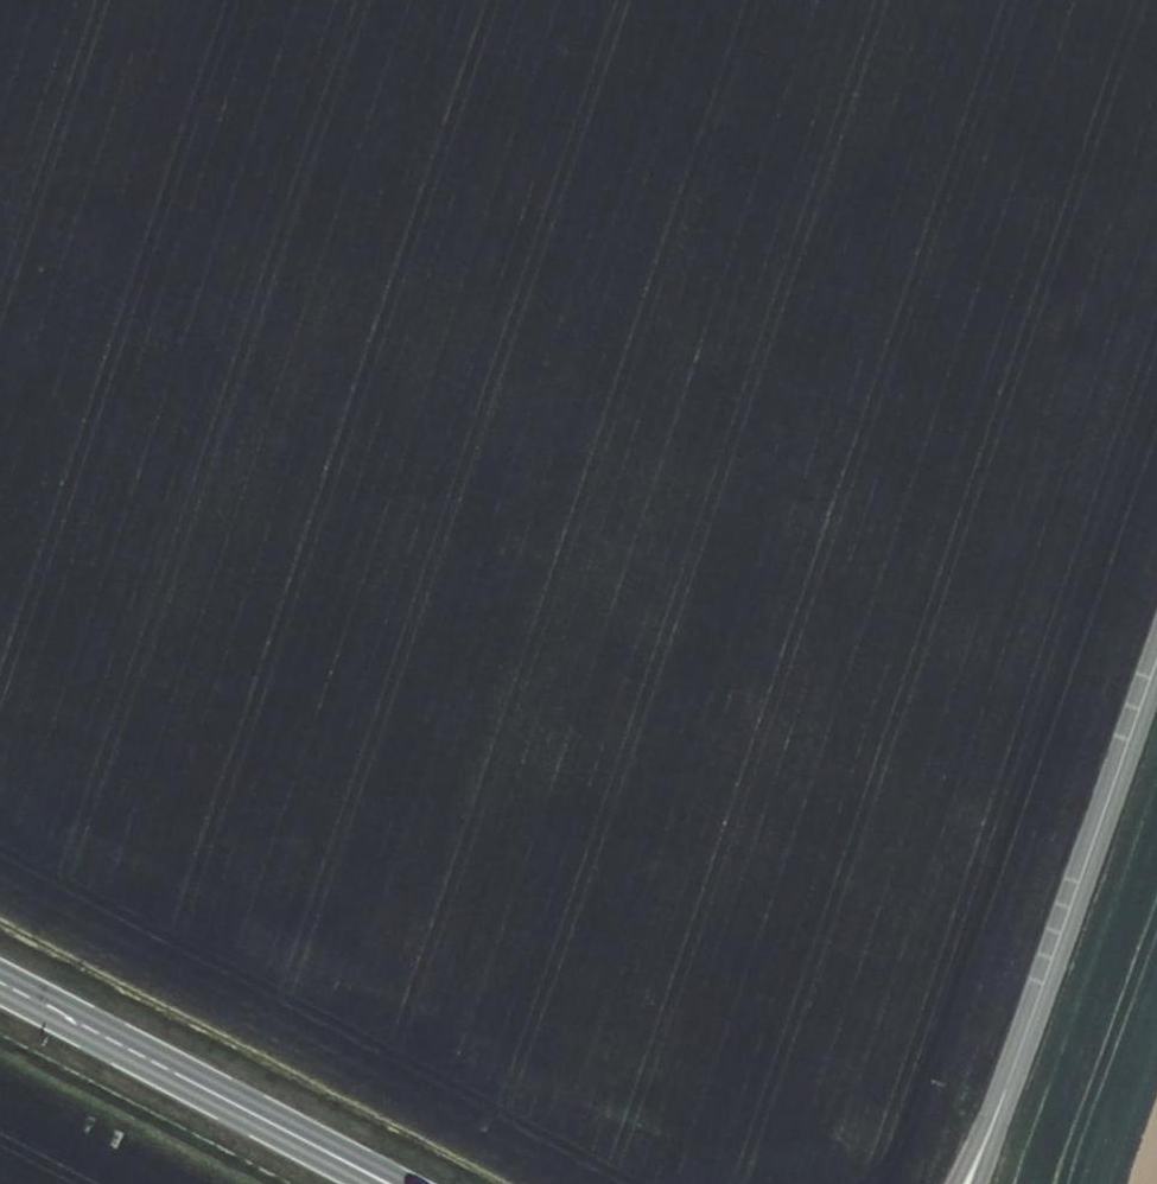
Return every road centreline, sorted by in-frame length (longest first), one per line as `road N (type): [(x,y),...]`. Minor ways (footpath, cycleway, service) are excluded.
road 1 (tertiary): [(1156,659),(1000,1108)]
road 2 (tertiary): [(0,981),(388,1183)]

